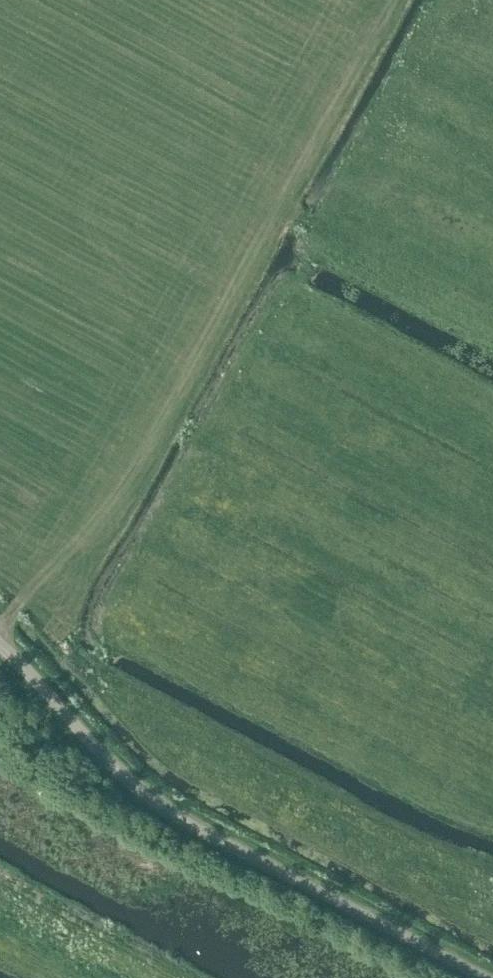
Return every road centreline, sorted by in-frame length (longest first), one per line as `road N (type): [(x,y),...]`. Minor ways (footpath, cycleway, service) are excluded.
road 1 (unclassified): [(492,966),(172,806),(82,722),(0,623)]

